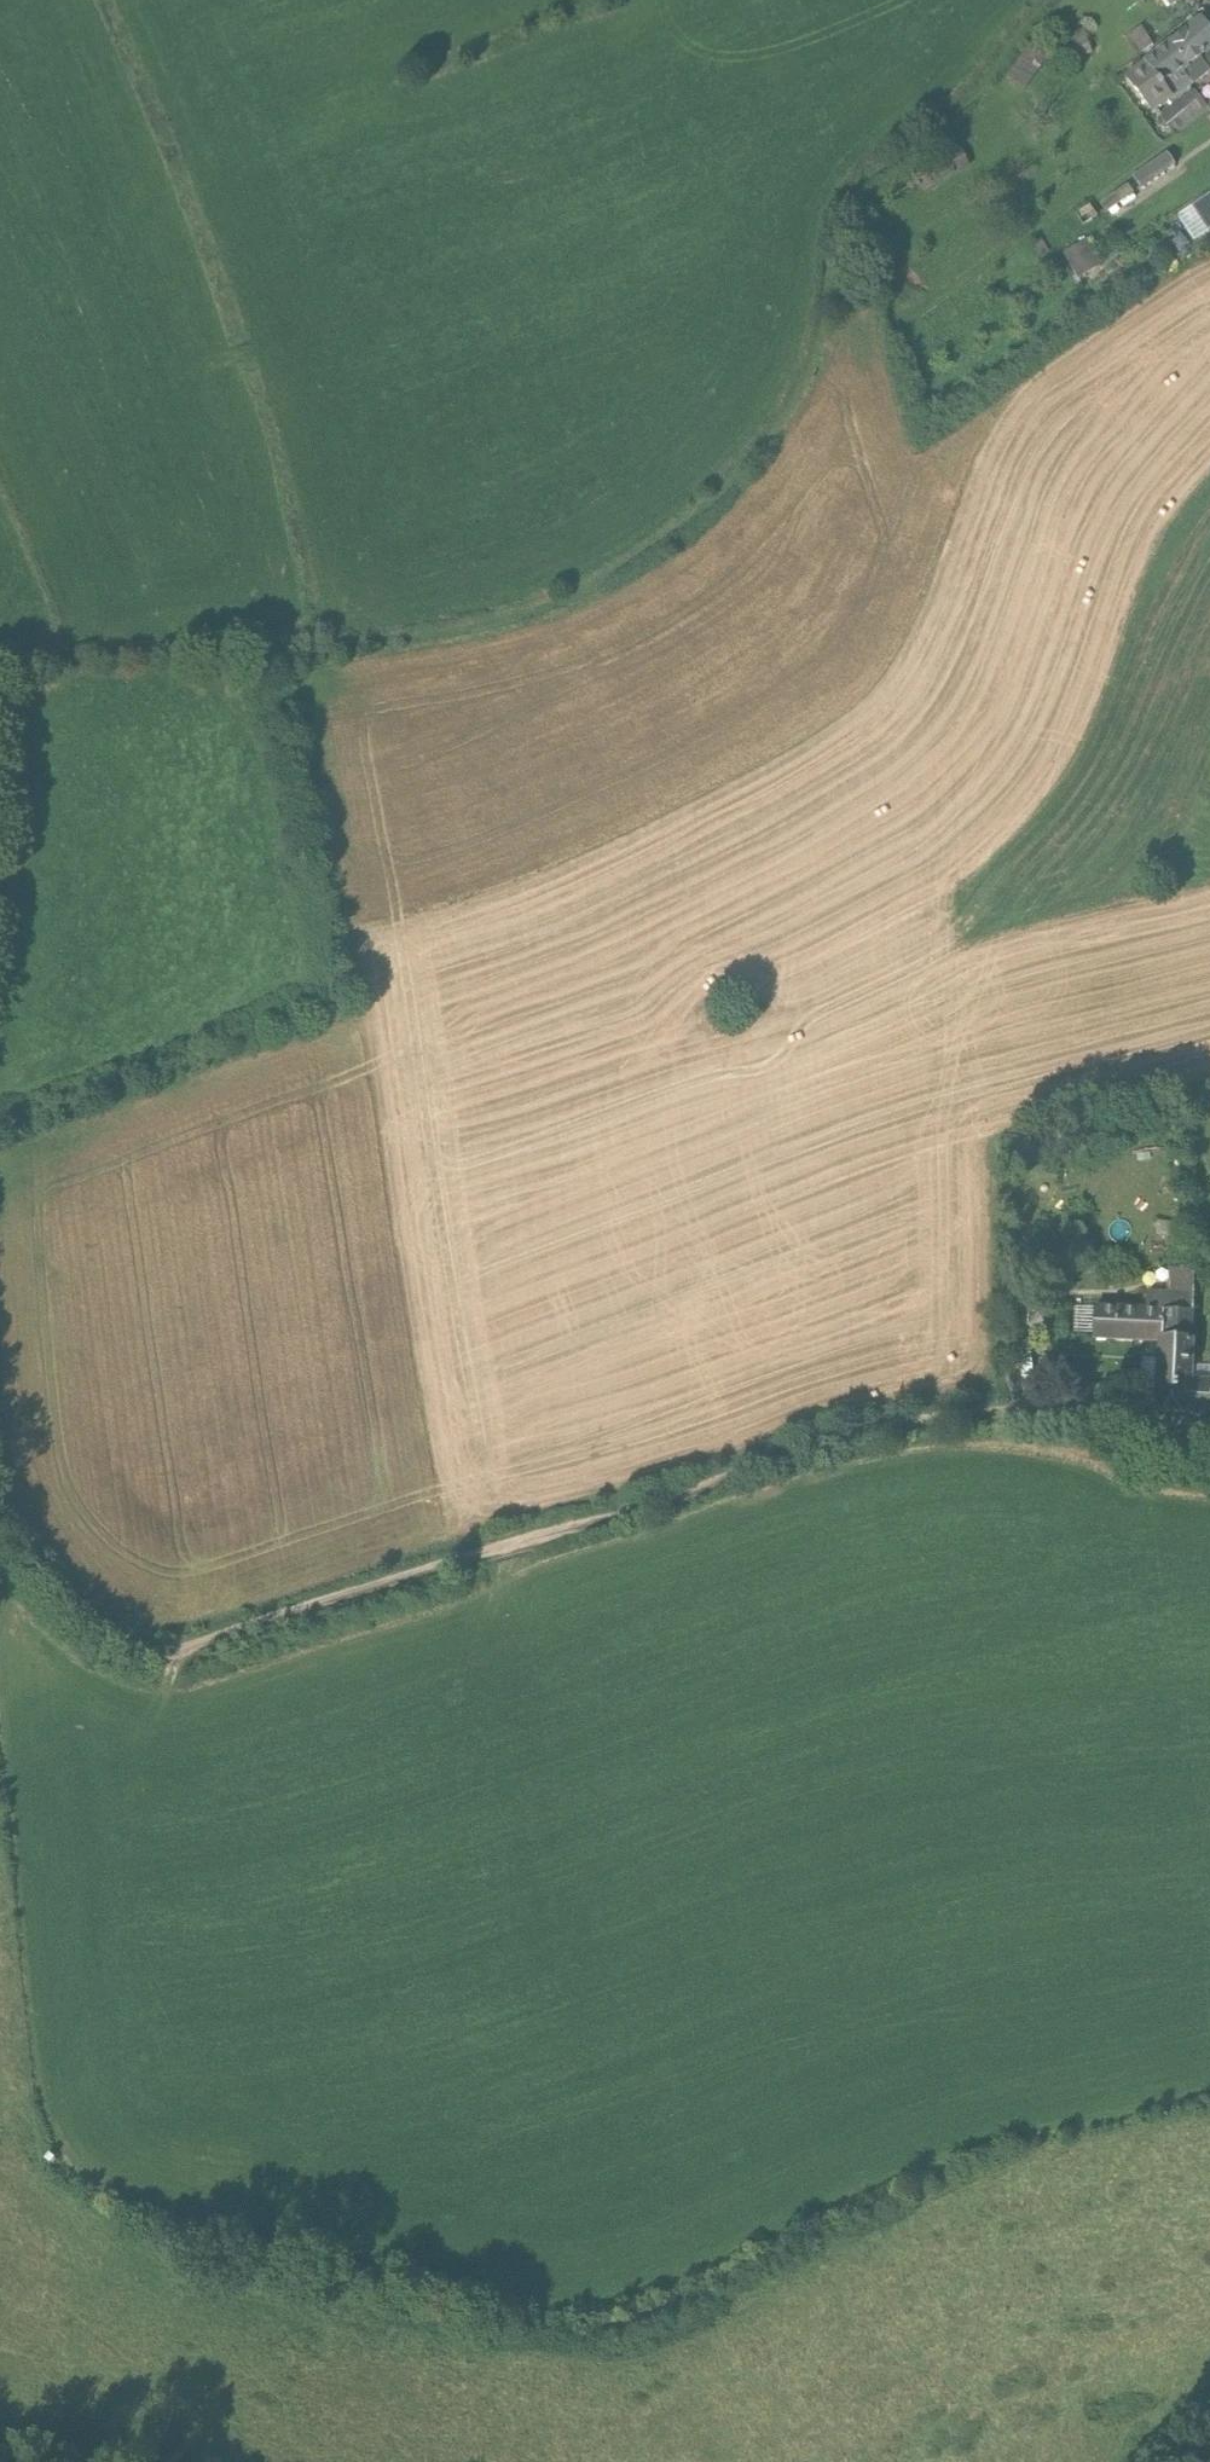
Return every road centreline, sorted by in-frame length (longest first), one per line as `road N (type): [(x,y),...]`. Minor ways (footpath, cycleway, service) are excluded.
road 1 (track): [(829,1441),(663,1503),(167,1650),(105,1632),(0,1523)]
road 2 (track): [(829,1441),(950,1414),(1056,1413)]
road 3 (unclassified): [(1056,1413),(1209,1428)]

